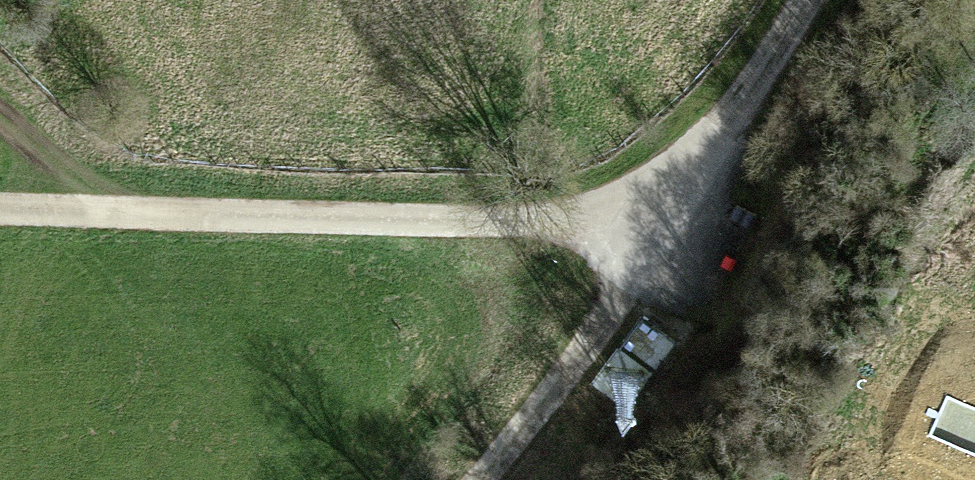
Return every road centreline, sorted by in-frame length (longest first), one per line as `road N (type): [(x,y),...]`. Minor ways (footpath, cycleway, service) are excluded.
road 1 (track): [(469,479),(667,220),(0,204)]
road 2 (residential): [(667,220),(803,0)]
road 3 (track): [(148,207),(0,53)]

